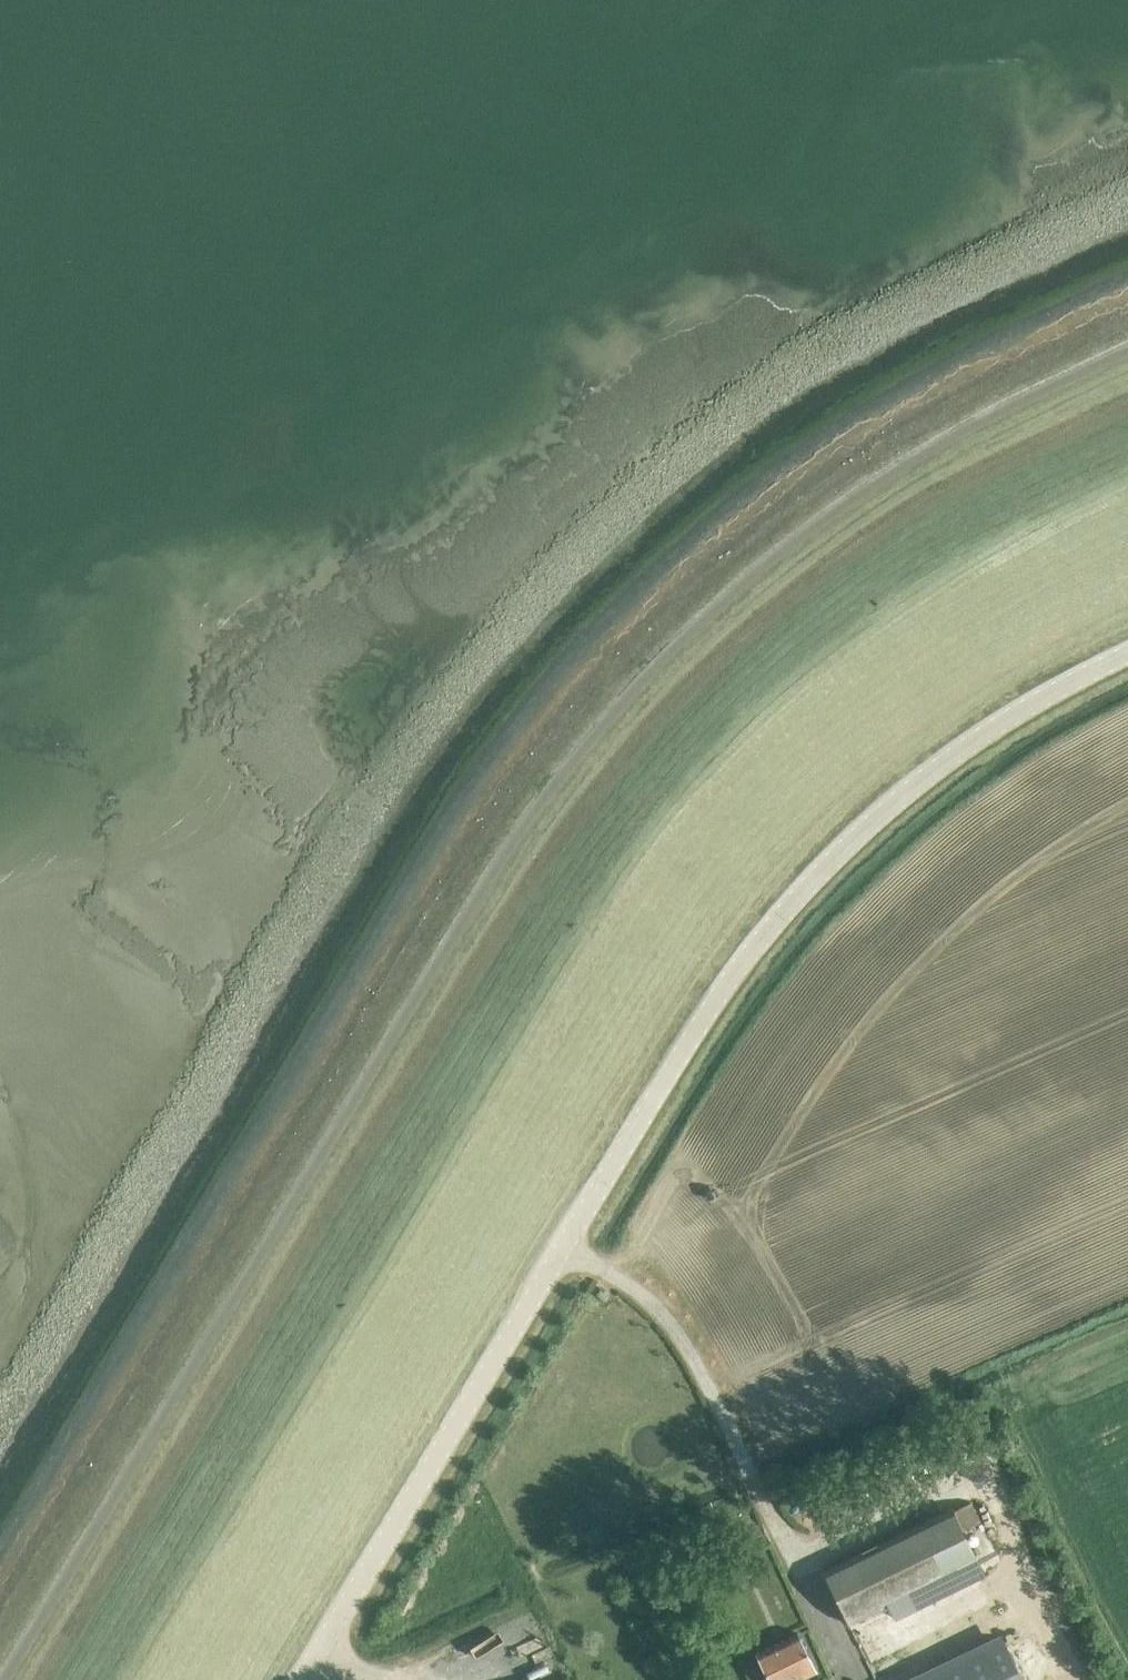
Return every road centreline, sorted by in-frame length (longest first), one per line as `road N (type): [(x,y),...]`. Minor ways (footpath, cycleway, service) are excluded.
road 1 (tertiary): [(300,1679),(736,969),(931,781),(1038,709),(1127,664)]

